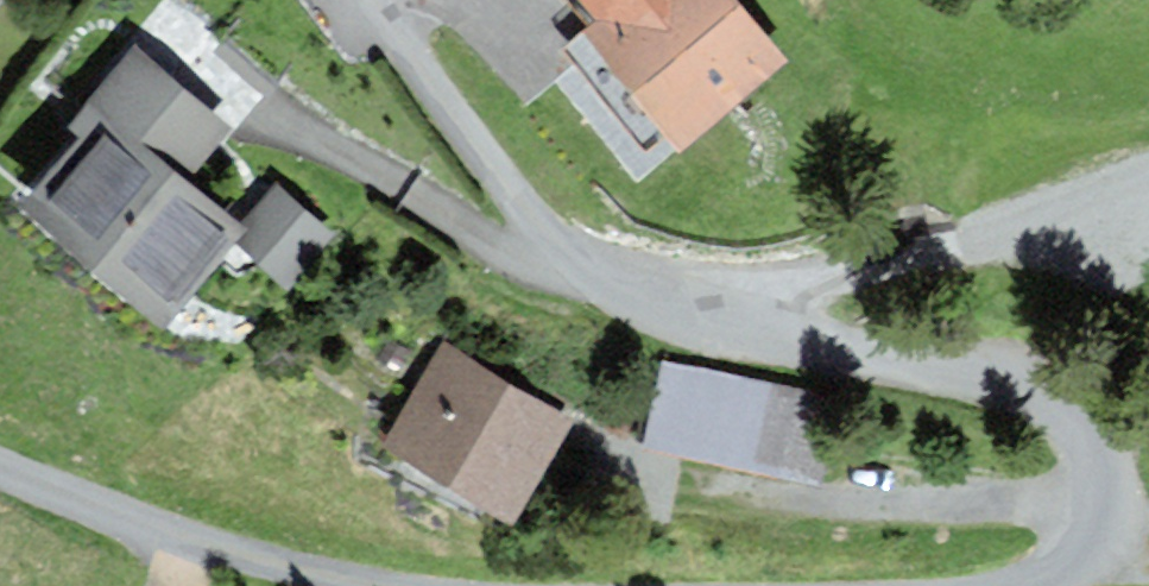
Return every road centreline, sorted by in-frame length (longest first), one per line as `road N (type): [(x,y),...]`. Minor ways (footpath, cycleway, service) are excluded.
road 1 (unclassified): [(375,0),(508,192),(589,272),(653,301),(990,384),(1066,413),(1103,477),(1104,530),(1078,567),(1026,585)]
road 2 (track): [(1148,182),(781,294),(761,329)]
road 3 (unclassified): [(393,585),(221,546),(0,468)]

